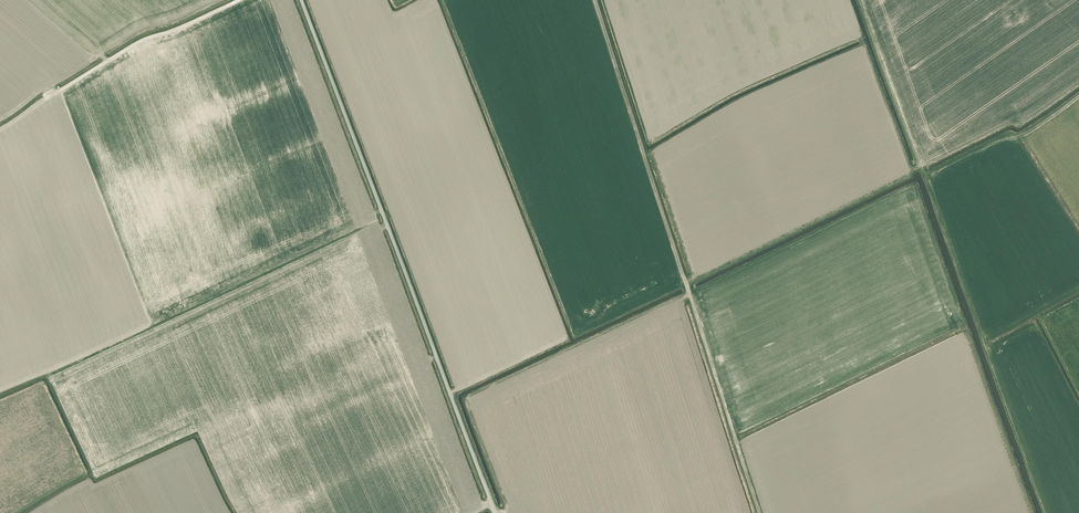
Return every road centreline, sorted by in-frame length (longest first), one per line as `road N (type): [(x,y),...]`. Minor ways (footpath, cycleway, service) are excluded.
road 1 (unclassified): [(495,512),(301,0)]
road 2 (track): [(594,0),(760,512)]
road 3 (track): [(921,168),(859,0)]

